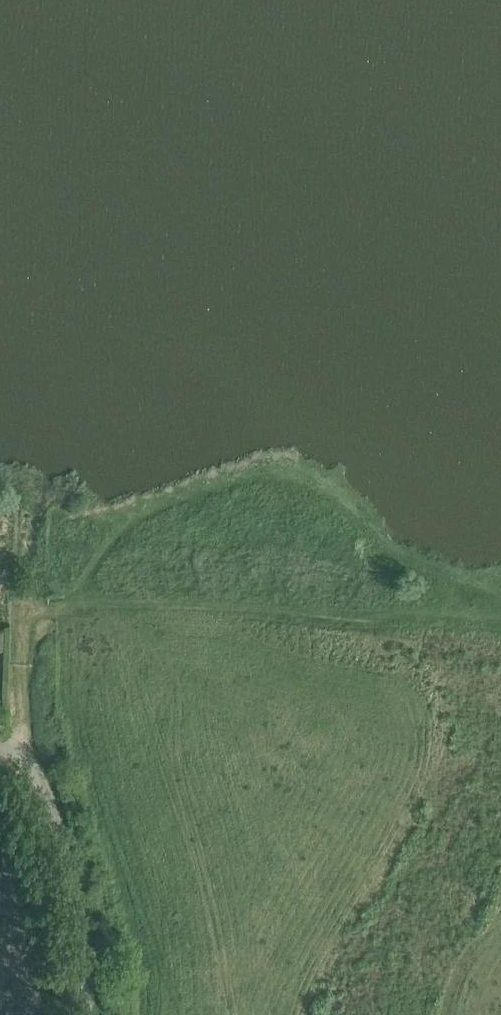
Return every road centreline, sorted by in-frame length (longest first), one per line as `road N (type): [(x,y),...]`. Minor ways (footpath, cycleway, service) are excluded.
road 1 (unclassified): [(0,746),(28,764),(57,826),(91,1014)]

